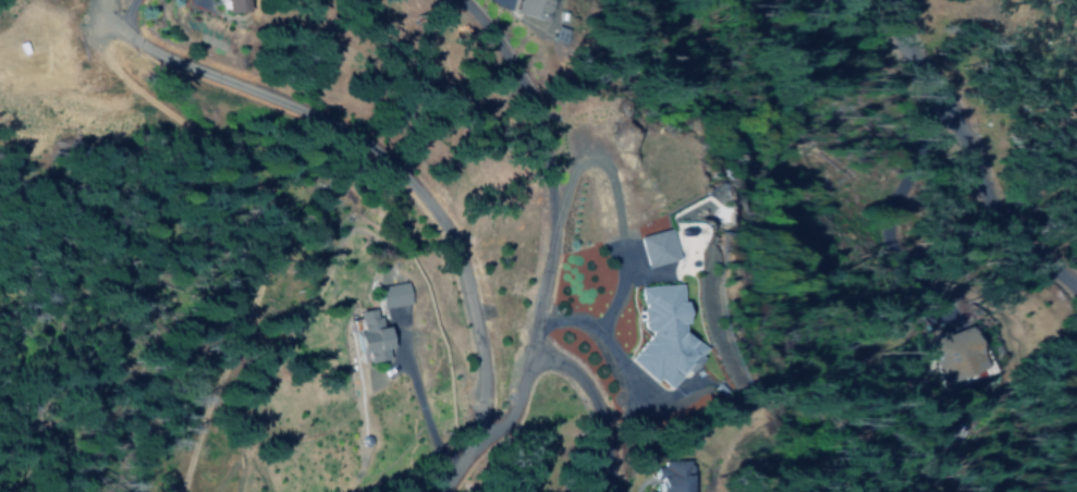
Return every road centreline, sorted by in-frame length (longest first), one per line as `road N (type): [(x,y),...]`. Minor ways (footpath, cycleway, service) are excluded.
road 1 (residential): [(118,0),(151,48),(325,119),(418,184),(441,212),(468,284),(480,378),(476,420),(435,491)]
road 2 (residential): [(464,447),(523,414),(554,219),(534,107),(511,58),(464,0)]
road 3 (track): [(127,23),(88,37),(102,65),(218,149),(255,198),(195,315)]
road 4 (residential): [(1076,288),(1009,231),(990,202),(909,50),(893,0)]
road 5 (residential): [(528,372),(549,358),(589,386),(604,419),(616,491)]

